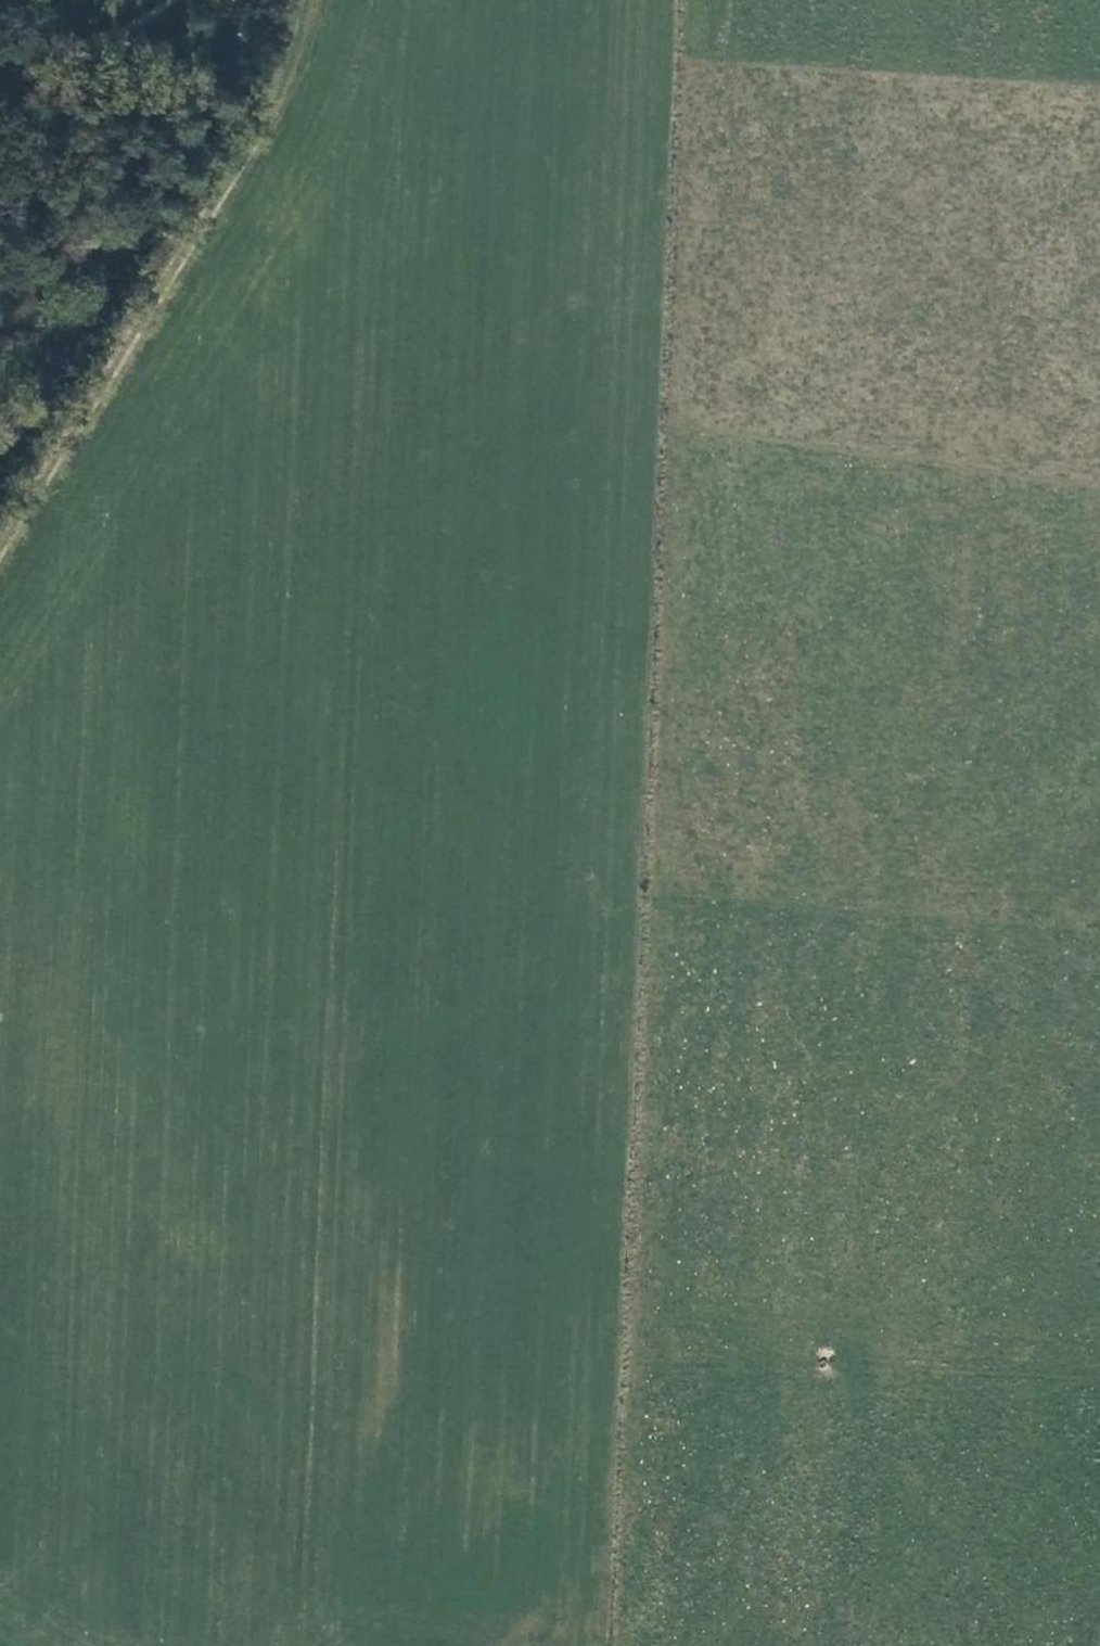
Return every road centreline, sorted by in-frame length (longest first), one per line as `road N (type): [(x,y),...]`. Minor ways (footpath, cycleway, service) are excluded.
road 1 (track): [(0,539),(274,93),(292,0)]
road 2 (track): [(0,442),(210,101),(234,0)]

